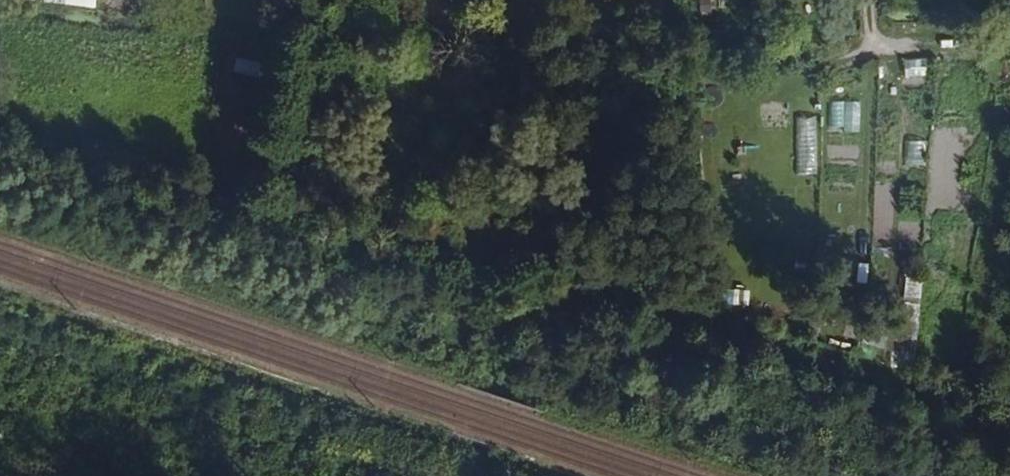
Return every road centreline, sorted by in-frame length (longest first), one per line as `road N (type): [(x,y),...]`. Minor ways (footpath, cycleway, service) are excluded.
road 1 (track): [(871,0),(880,47),(968,43)]

